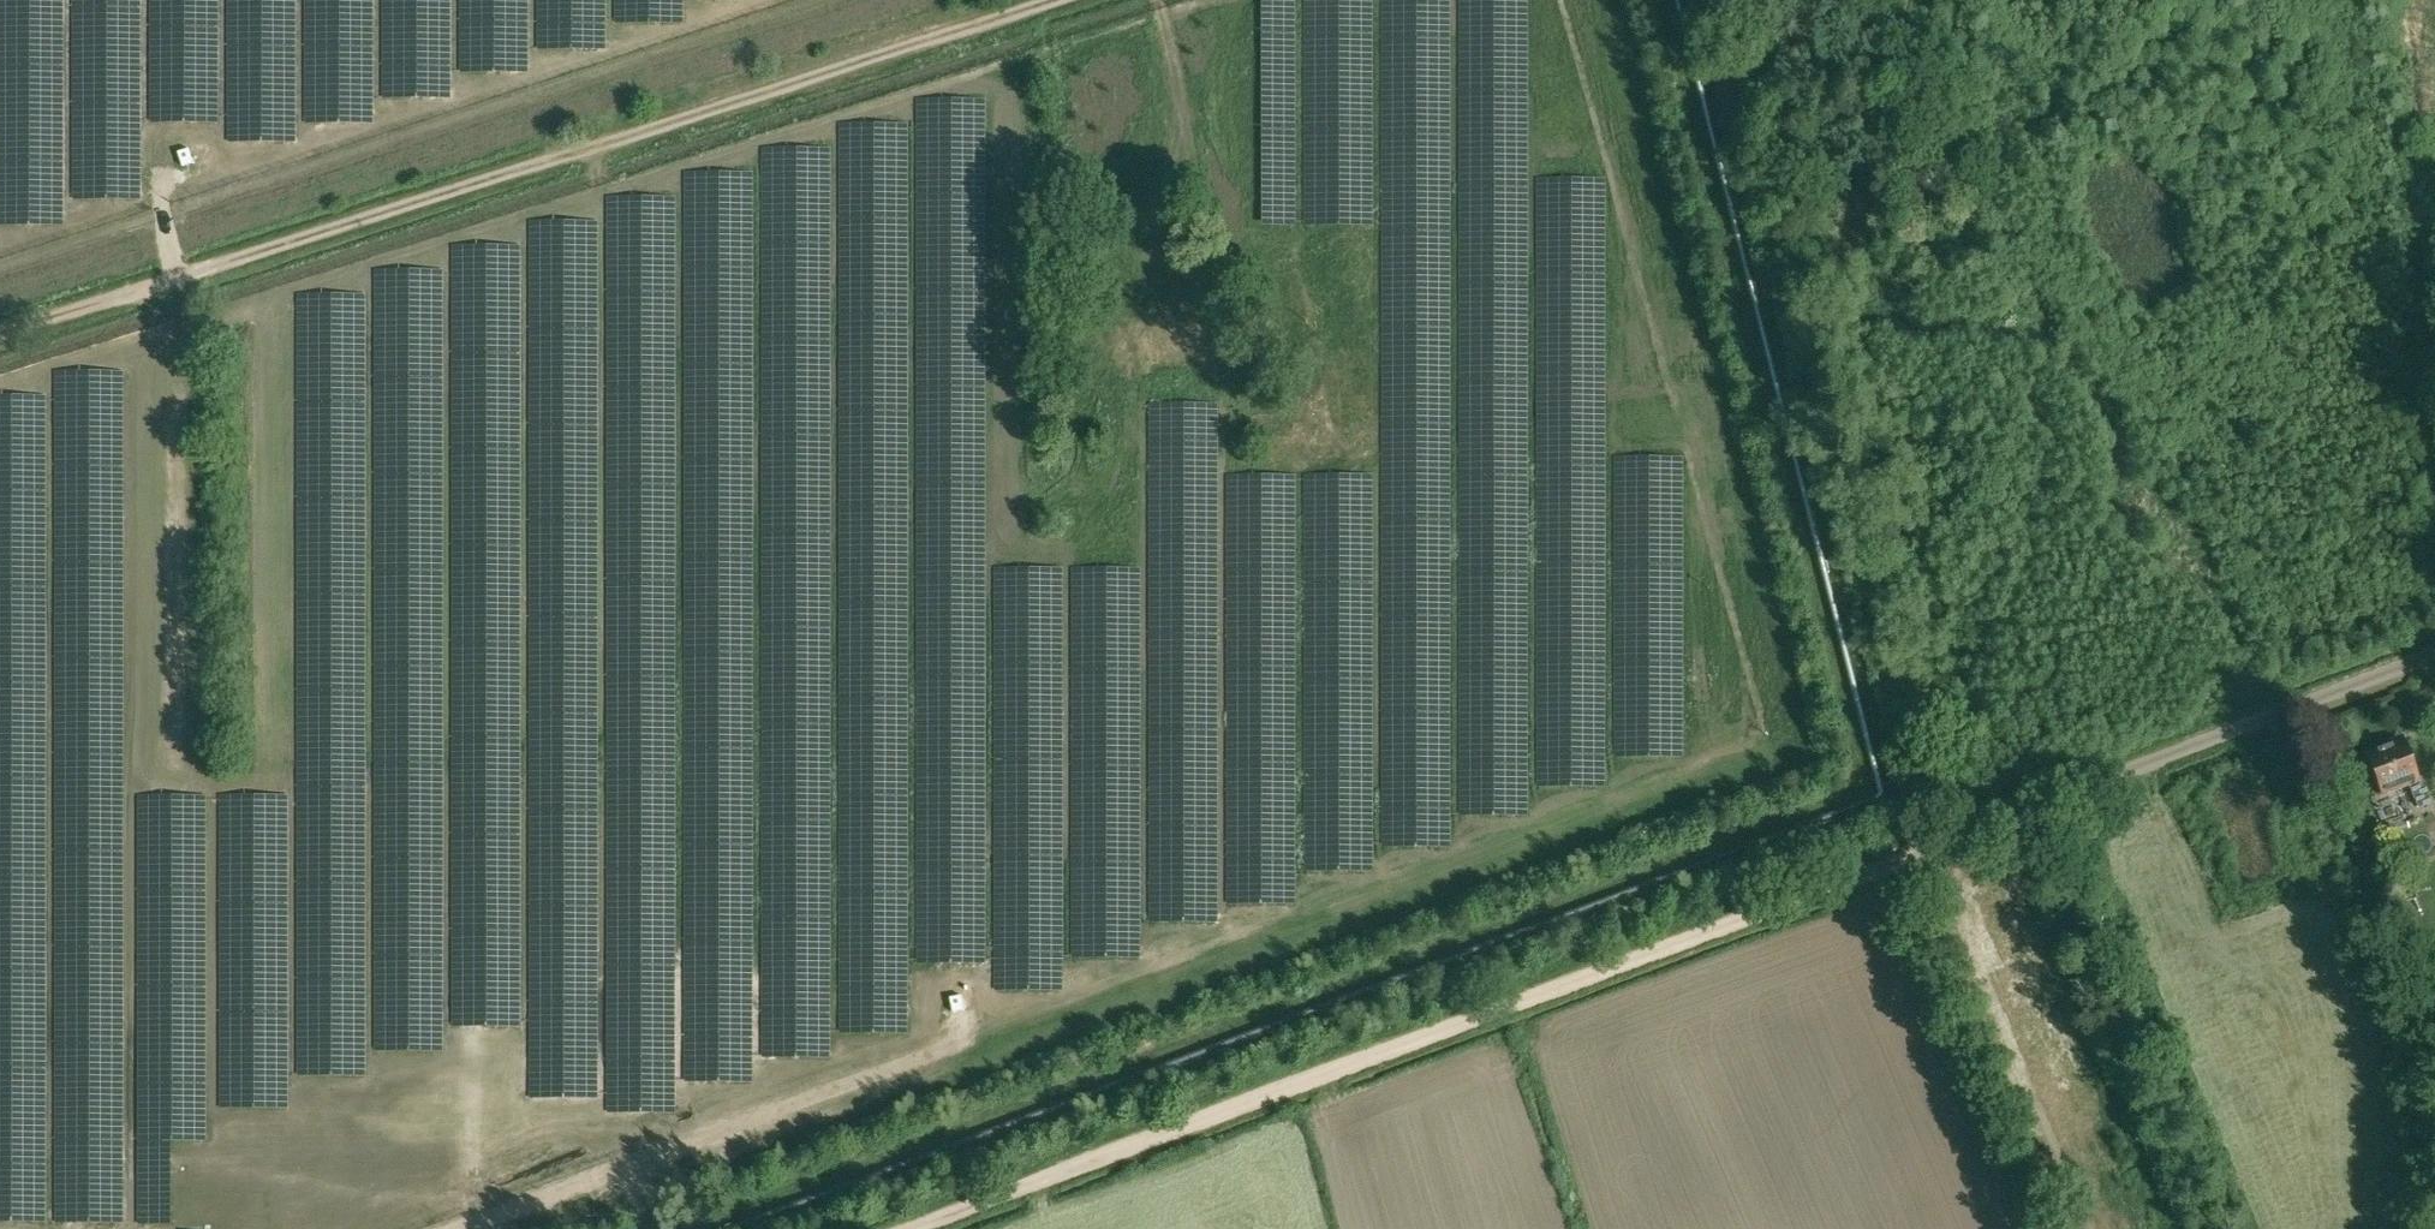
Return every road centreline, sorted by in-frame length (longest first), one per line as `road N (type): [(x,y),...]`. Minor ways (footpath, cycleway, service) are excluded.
road 1 (unclassified): [(909,1228),(2434,656)]
road 2 (track): [(0,336),(1057,0)]
road 3 (track): [(2089,1228),(1989,1006),(1958,835)]

